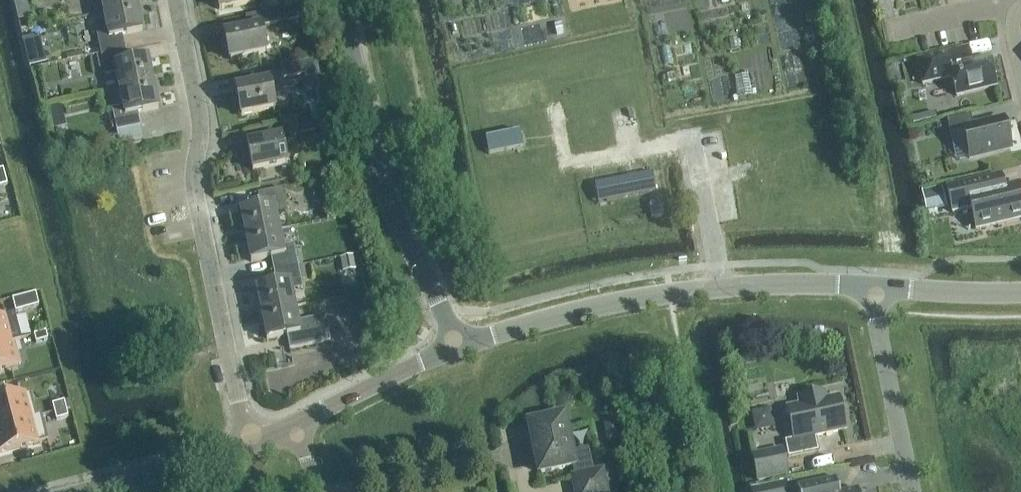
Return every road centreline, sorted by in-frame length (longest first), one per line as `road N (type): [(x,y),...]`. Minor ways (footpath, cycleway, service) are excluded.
road 1 (residential): [(247,448),(195,186),(203,119),(176,0)]
road 2 (residential): [(873,287),(669,294),(459,342)]
road 3 (residential): [(459,342),(387,182),(346,0)]
road 4 (residential): [(873,287),(912,491)]
road 5 (residential): [(300,427),(459,342)]
road 6 (residential): [(94,491),(247,448)]
road 7 (residential): [(1020,291),(873,287)]
road 8 (residential): [(1007,4),(890,32)]

